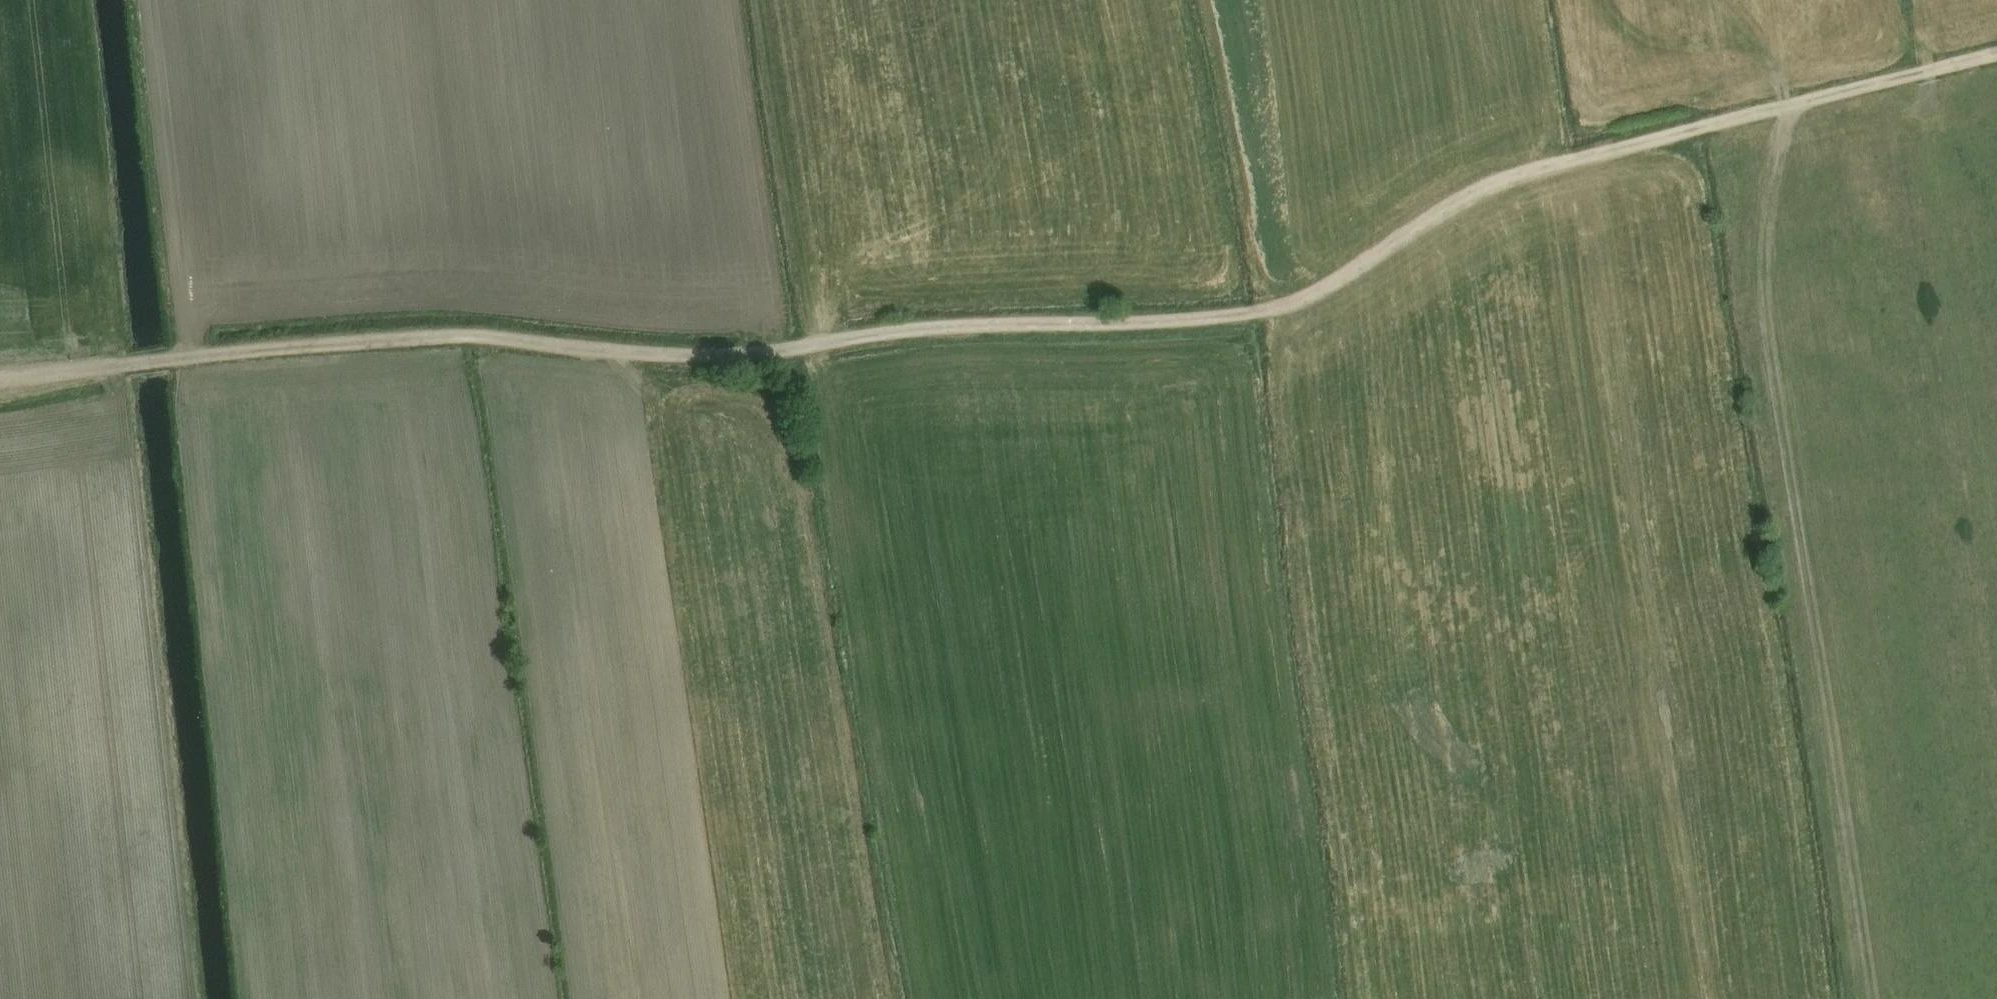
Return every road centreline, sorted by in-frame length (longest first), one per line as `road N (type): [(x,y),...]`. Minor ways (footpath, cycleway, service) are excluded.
road 1 (track): [(0,380),(417,342),(718,360),(905,333),(1253,317),(1342,279),(1526,174),(1996,59)]

